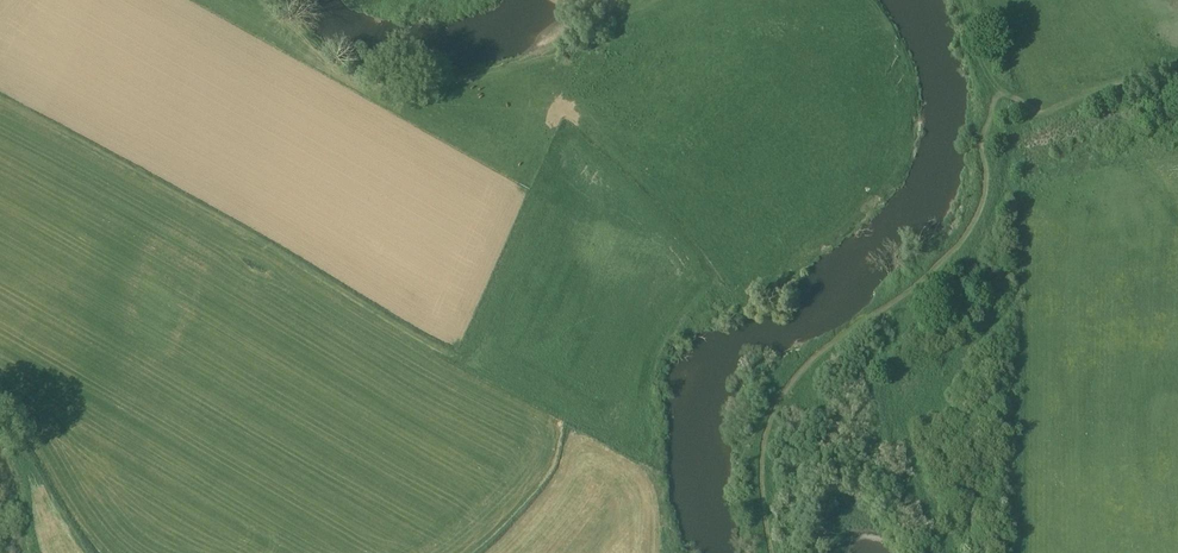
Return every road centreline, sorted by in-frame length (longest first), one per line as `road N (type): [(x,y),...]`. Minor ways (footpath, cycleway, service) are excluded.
road 1 (track): [(590,433),(0,107)]

